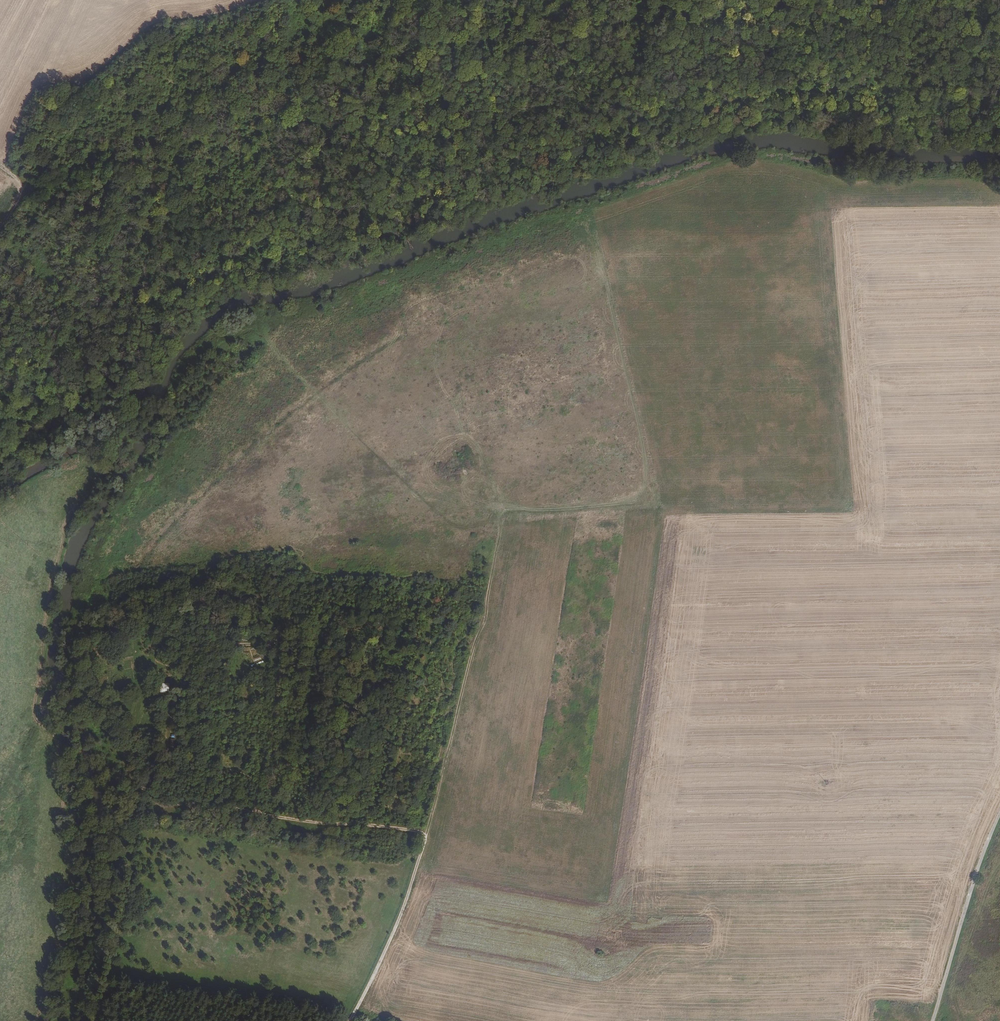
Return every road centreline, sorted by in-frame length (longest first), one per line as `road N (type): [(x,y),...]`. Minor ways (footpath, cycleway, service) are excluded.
road 1 (track): [(353,1016),(425,841),(499,550)]
road 2 (track): [(425,841),(423,832),(179,806)]
road 3 (track): [(254,812),(256,783),(242,773),(193,766),(194,732),(206,713),(197,696),(209,674)]

